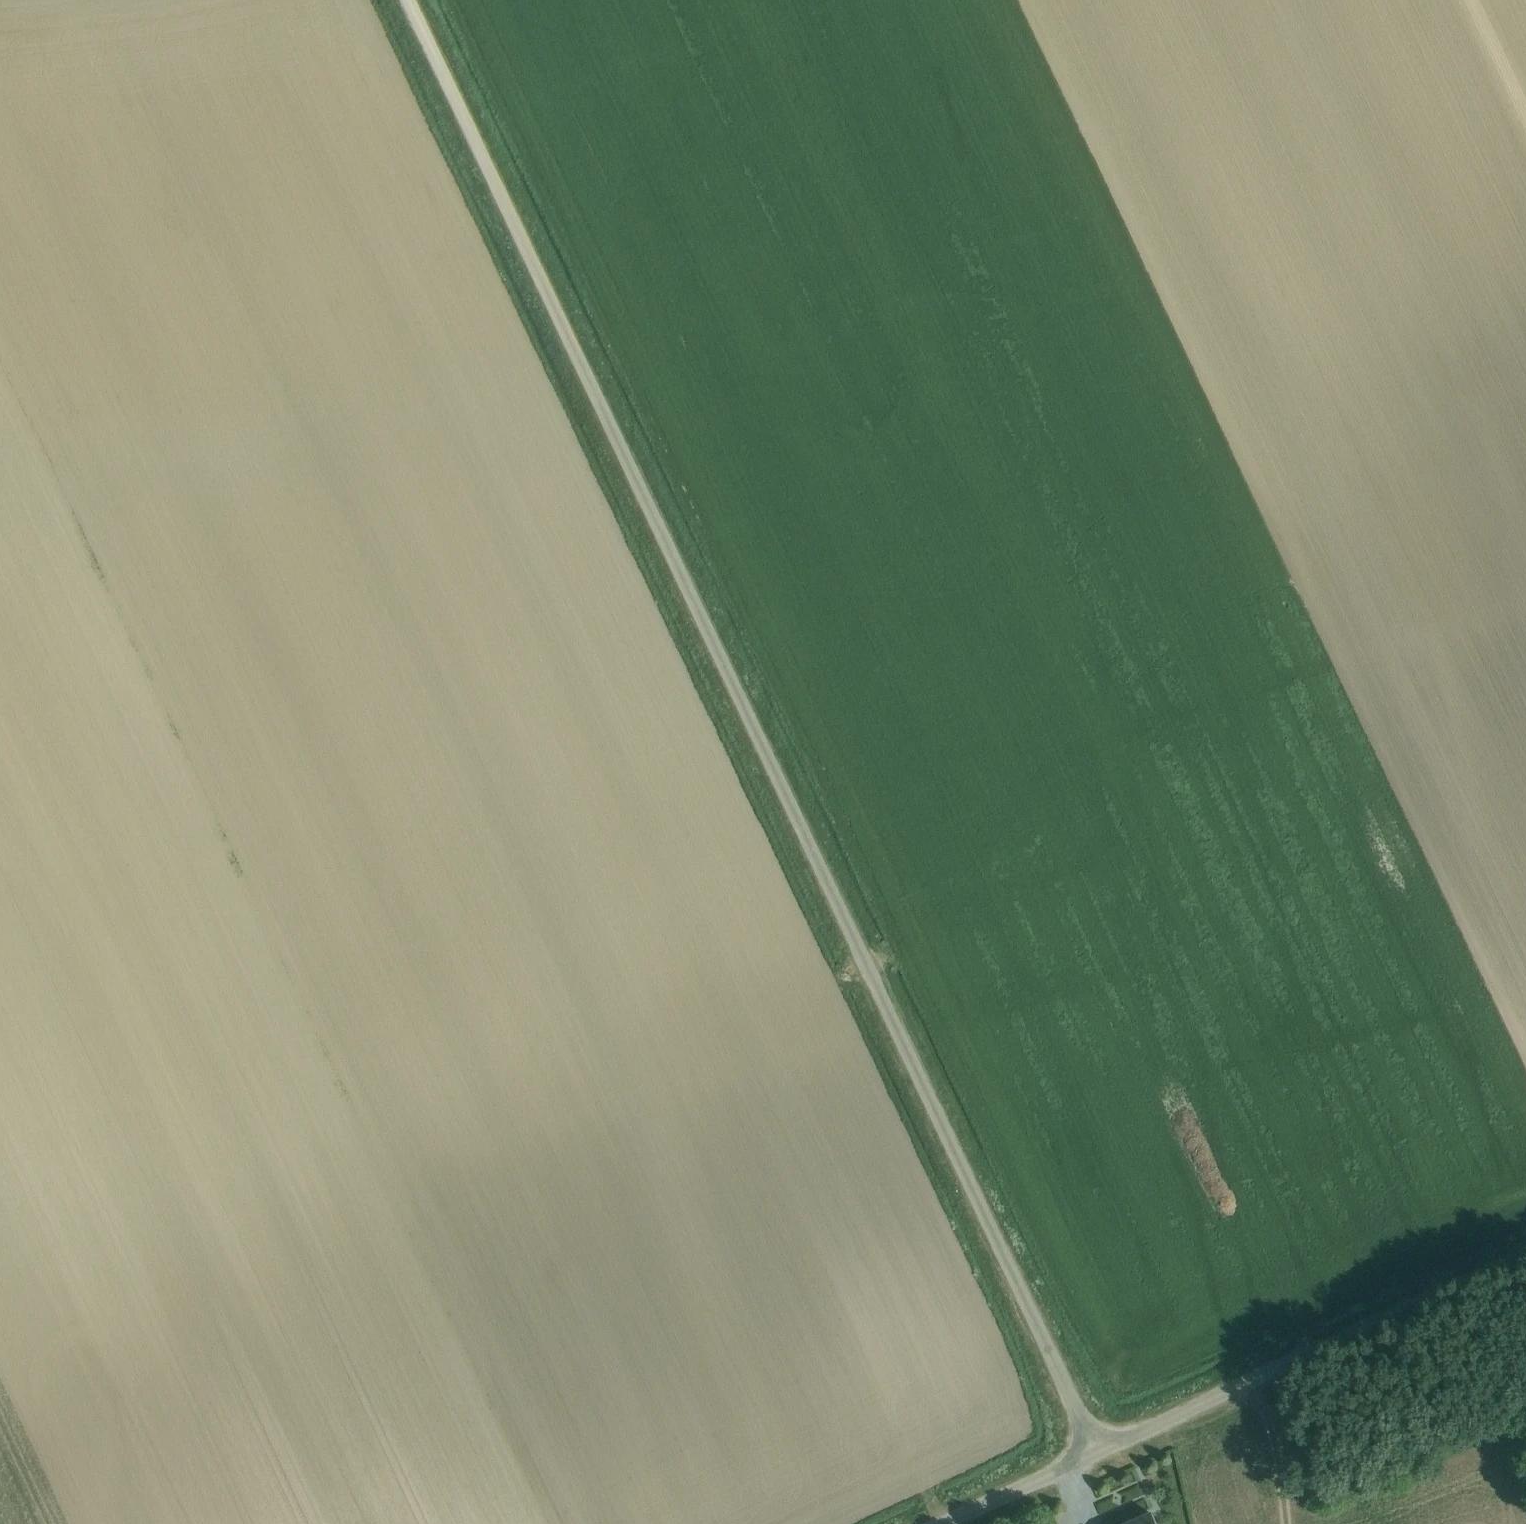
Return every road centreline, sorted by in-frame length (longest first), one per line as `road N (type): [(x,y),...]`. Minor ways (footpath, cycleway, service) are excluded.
road 1 (unclassified): [(1099,1450),(405,0)]
road 2 (unclassified): [(1099,1450),(1525,1255)]
road 3 (unclassified): [(941,1523),(1099,1450)]

